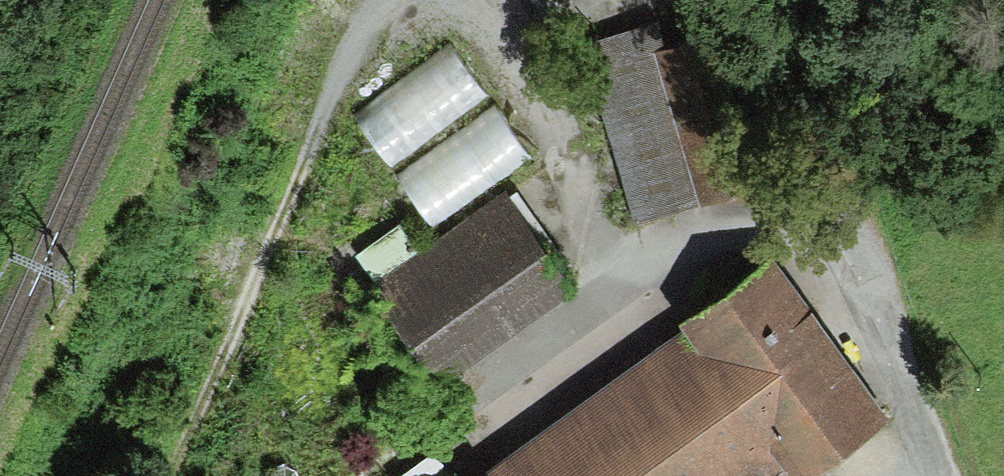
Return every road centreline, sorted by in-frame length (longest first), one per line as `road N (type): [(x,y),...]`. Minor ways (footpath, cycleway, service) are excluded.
road 1 (track): [(376,475),(635,294),(764,229),(836,224)]
road 2 (track): [(385,0),(357,31),(185,475)]
road 3 (track): [(635,294),(599,240),(510,0)]

